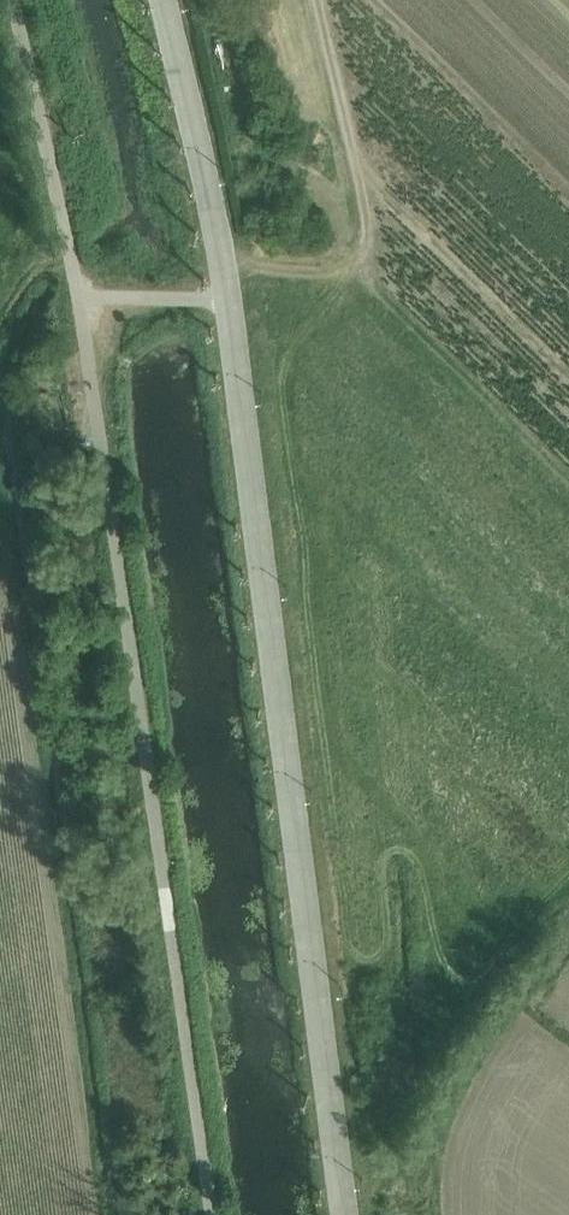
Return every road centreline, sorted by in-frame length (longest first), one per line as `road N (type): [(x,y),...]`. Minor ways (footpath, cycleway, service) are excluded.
road 1 (unclassified): [(80,299),(208,1214)]
road 2 (tertiary): [(226,299),(347,1214)]
road 3 (unclassified): [(11,0),(80,299)]
road 4 (tertiary): [(164,0),(226,299)]
road 5 (unclassified): [(80,299),(226,299)]

